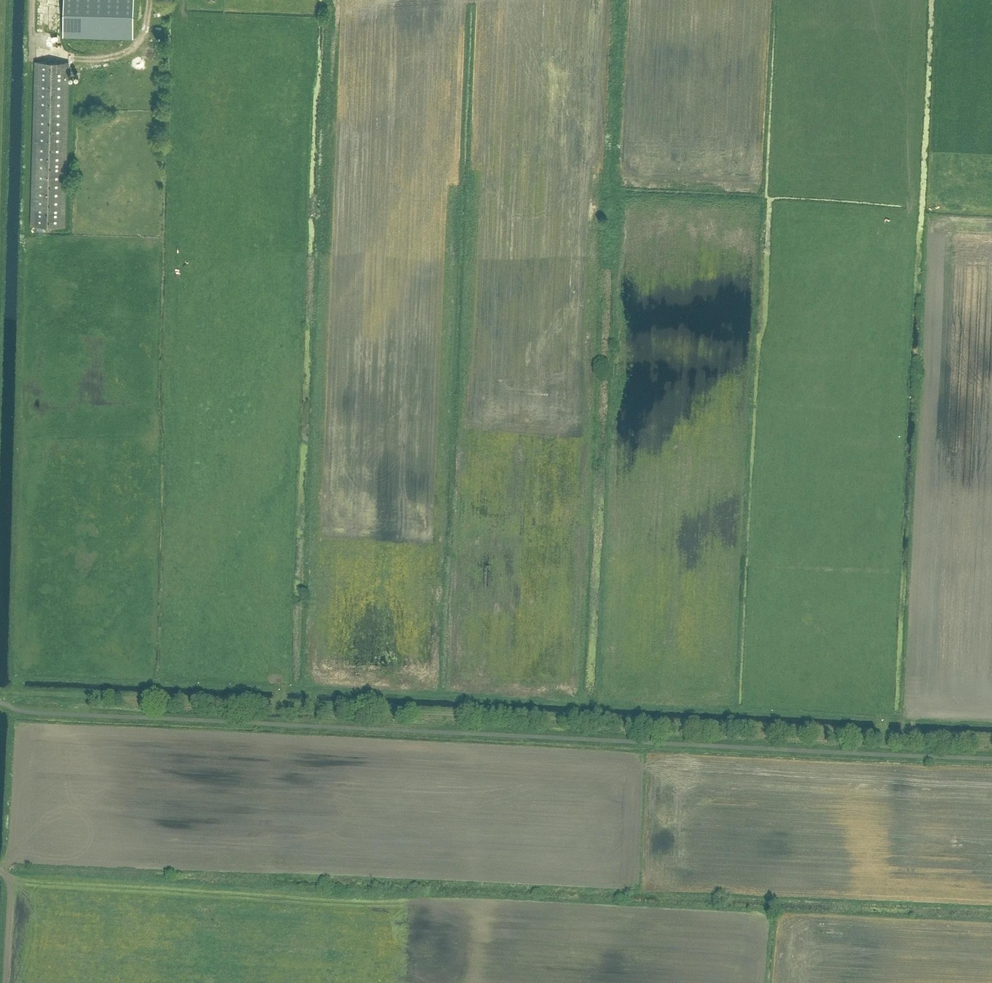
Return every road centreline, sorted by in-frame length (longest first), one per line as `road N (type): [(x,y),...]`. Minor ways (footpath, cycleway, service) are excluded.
road 1 (track): [(991,743),(0,694)]

